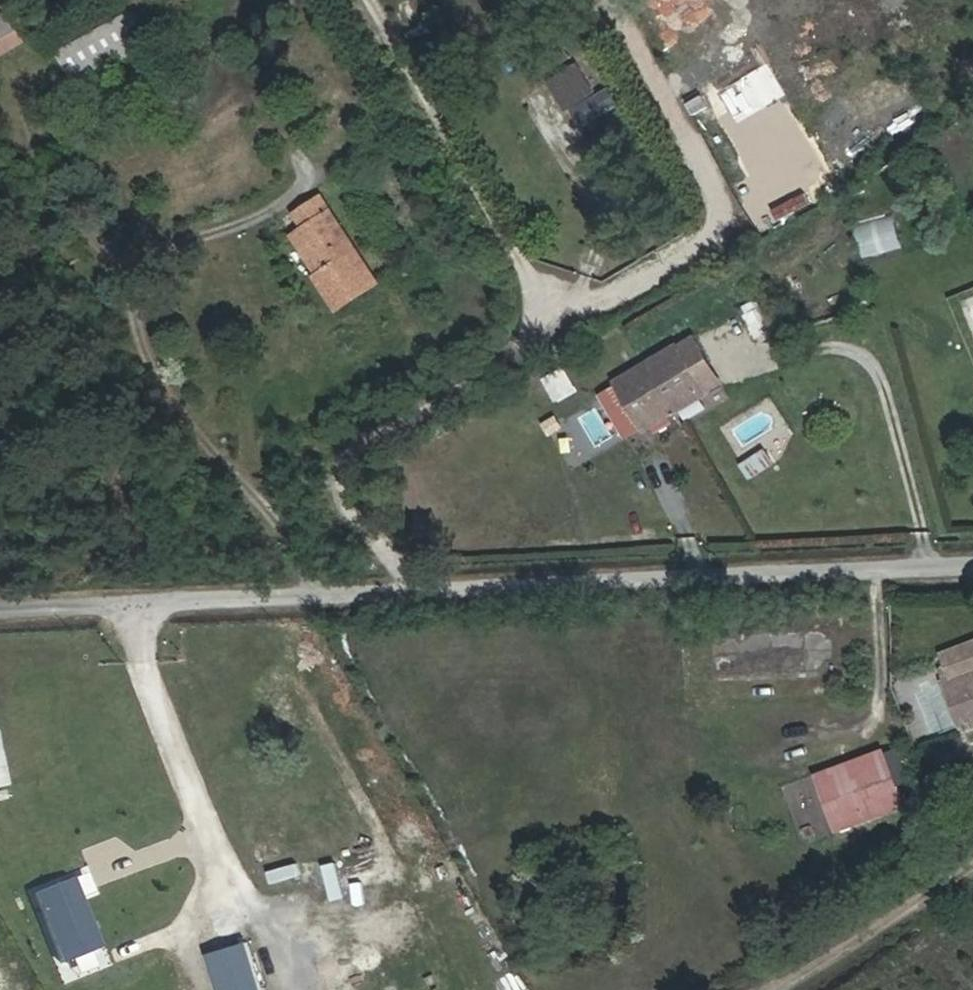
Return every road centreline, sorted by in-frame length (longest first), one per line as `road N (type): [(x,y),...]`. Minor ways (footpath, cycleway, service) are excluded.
road 1 (track): [(779,989),(972,873)]

